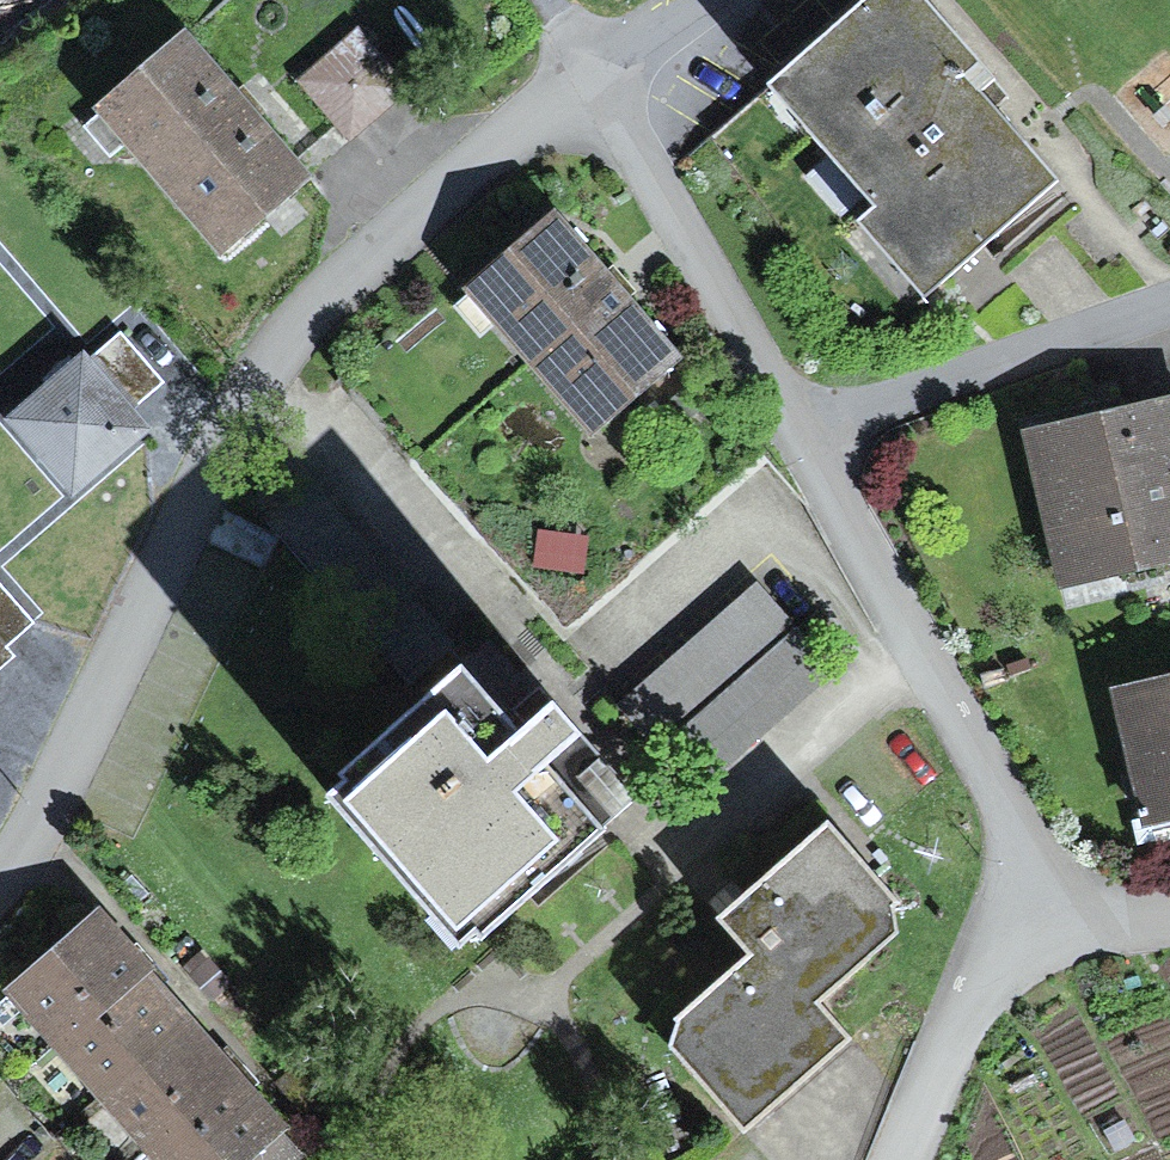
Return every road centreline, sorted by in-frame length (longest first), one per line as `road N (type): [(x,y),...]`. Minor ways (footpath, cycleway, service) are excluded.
road 1 (residential): [(0,883),(196,508),(308,323),(454,192),(599,78)]
road 2 (residential): [(1065,920),(805,435)]
road 3 (residential): [(805,435),(599,78)]
road 4 (residential): [(805,435),(992,359),(1169,301)]
road 5 (residential): [(909,1159),(966,1000),(1065,920)]
road 6 (residential): [(599,78),(725,0)]

